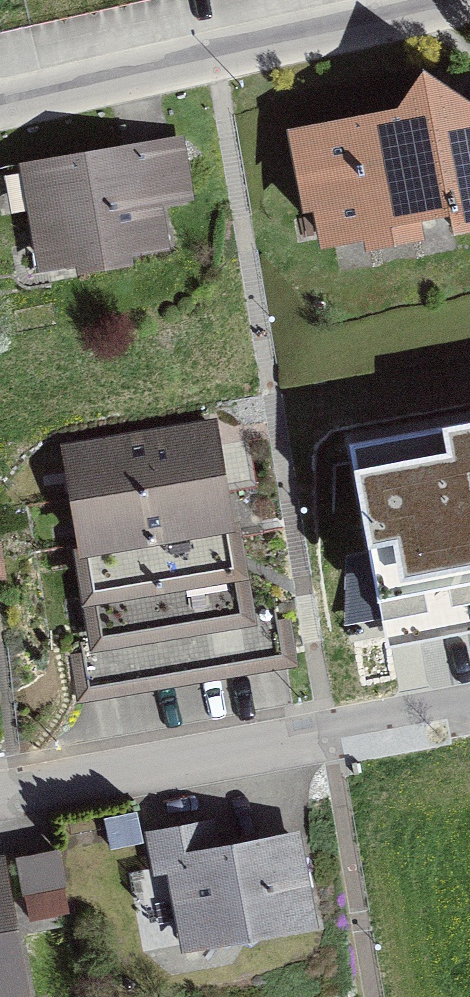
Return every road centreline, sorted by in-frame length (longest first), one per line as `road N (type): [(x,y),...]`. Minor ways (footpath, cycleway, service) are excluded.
road 1 (residential): [(0,109),(469,0)]
road 2 (residential): [(0,805),(469,716)]

